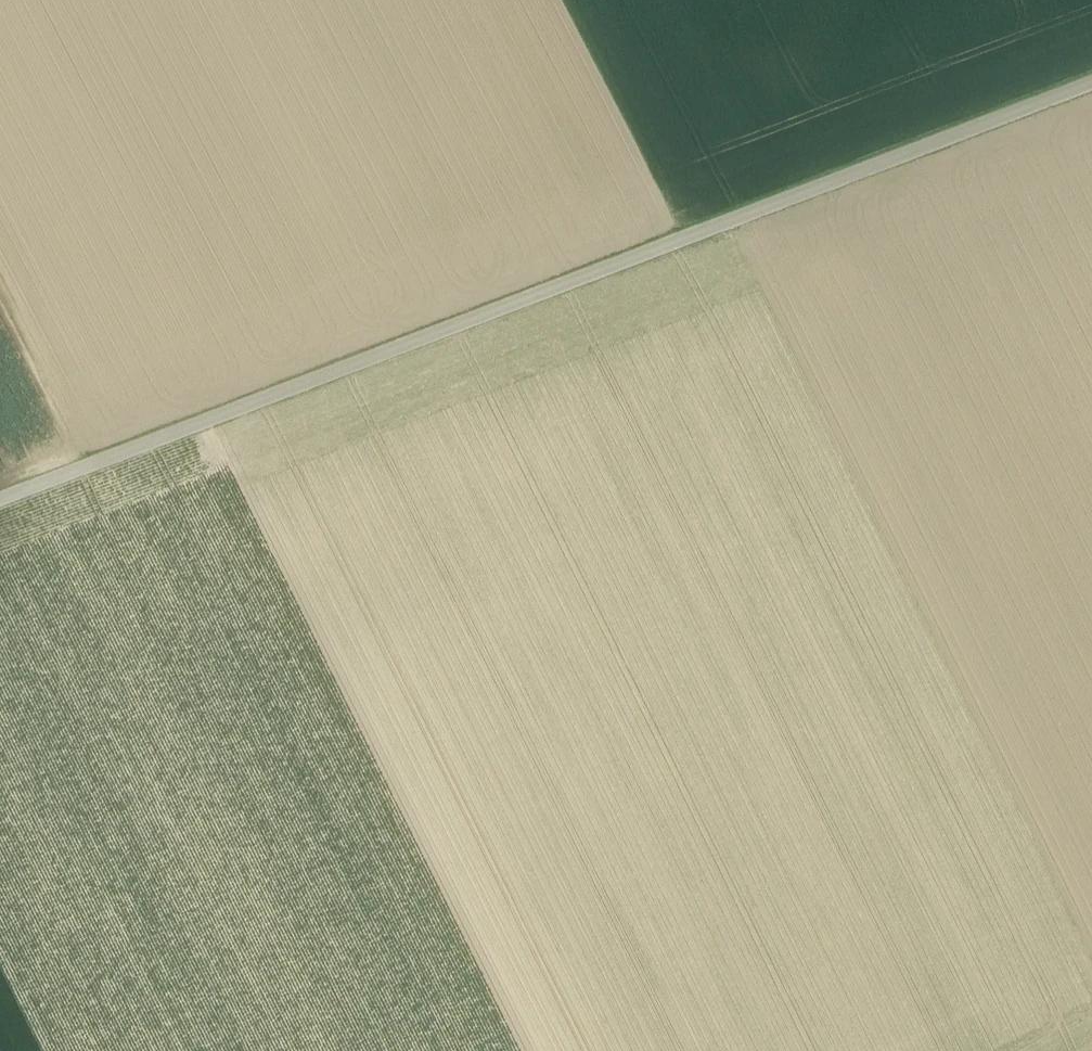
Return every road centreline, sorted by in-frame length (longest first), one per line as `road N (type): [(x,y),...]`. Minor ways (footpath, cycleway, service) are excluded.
road 1 (track): [(1091,85),(0,500)]

